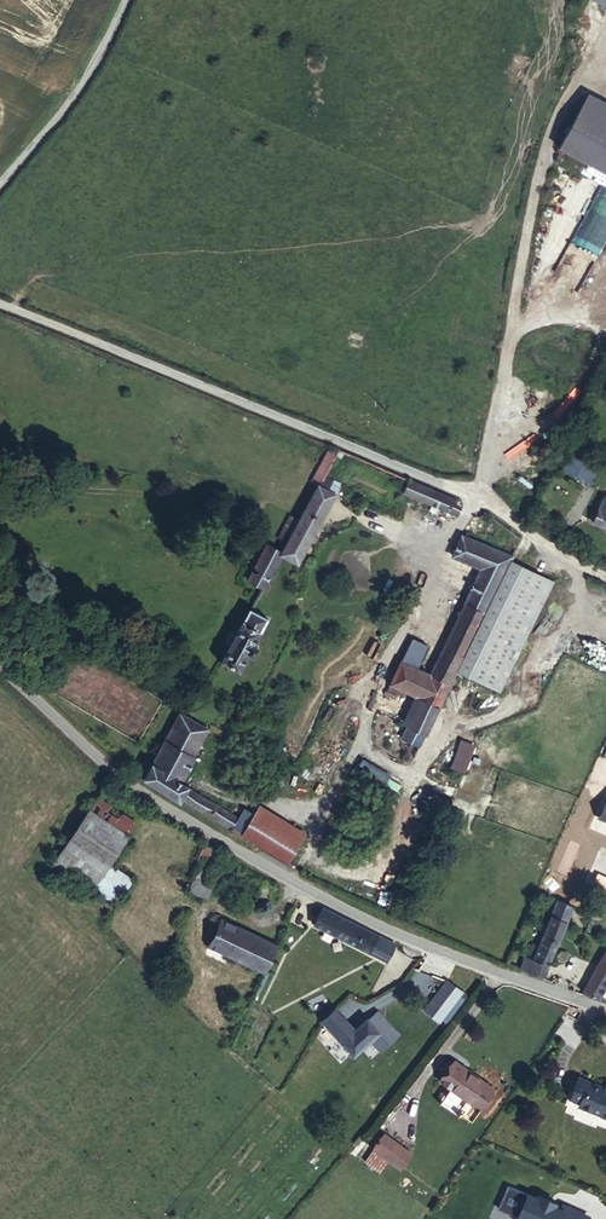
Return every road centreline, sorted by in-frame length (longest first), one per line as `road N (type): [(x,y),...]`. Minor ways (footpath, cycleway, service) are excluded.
road 1 (residential): [(0,667),(107,768),(237,848),(447,959),(605,1015)]
road 2 (unclassified): [(0,303),(471,497),(571,567),(605,582)]
road 3 (unclassified): [(0,180),(88,71),(125,0)]

